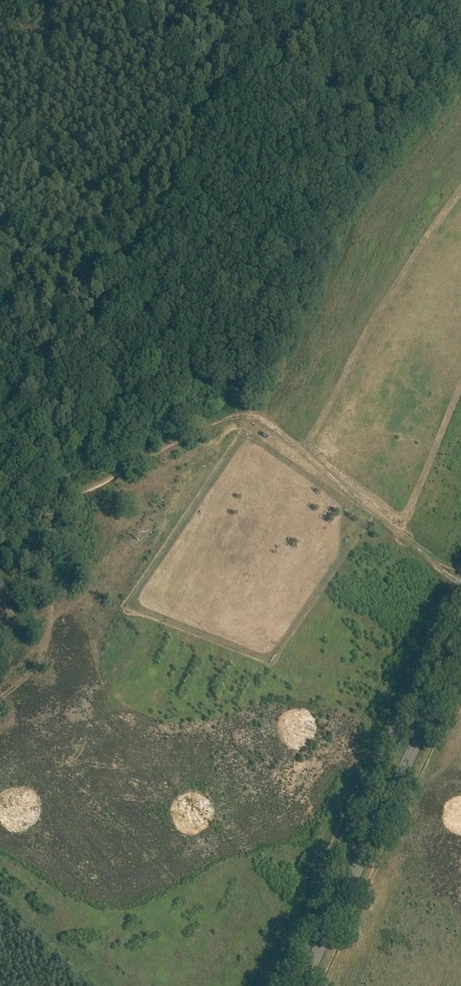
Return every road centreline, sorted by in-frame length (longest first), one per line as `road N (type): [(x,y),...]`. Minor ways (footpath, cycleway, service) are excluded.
road 1 (tertiary): [(302,985),(460,646)]

